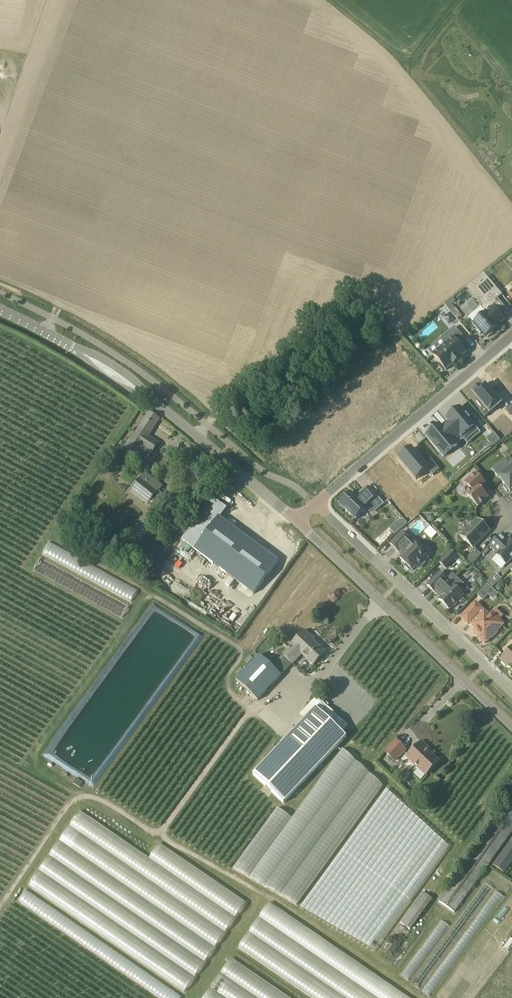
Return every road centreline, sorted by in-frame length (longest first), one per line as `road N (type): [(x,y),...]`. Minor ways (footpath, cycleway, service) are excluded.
road 1 (tertiary): [(511,729),(298,520)]
road 2 (residential): [(511,692),(317,505)]
road 3 (residential): [(511,339),(317,505)]
road 4 (track): [(511,188),(407,60),(459,0)]
road 5 (tertiary): [(298,520),(146,396)]

